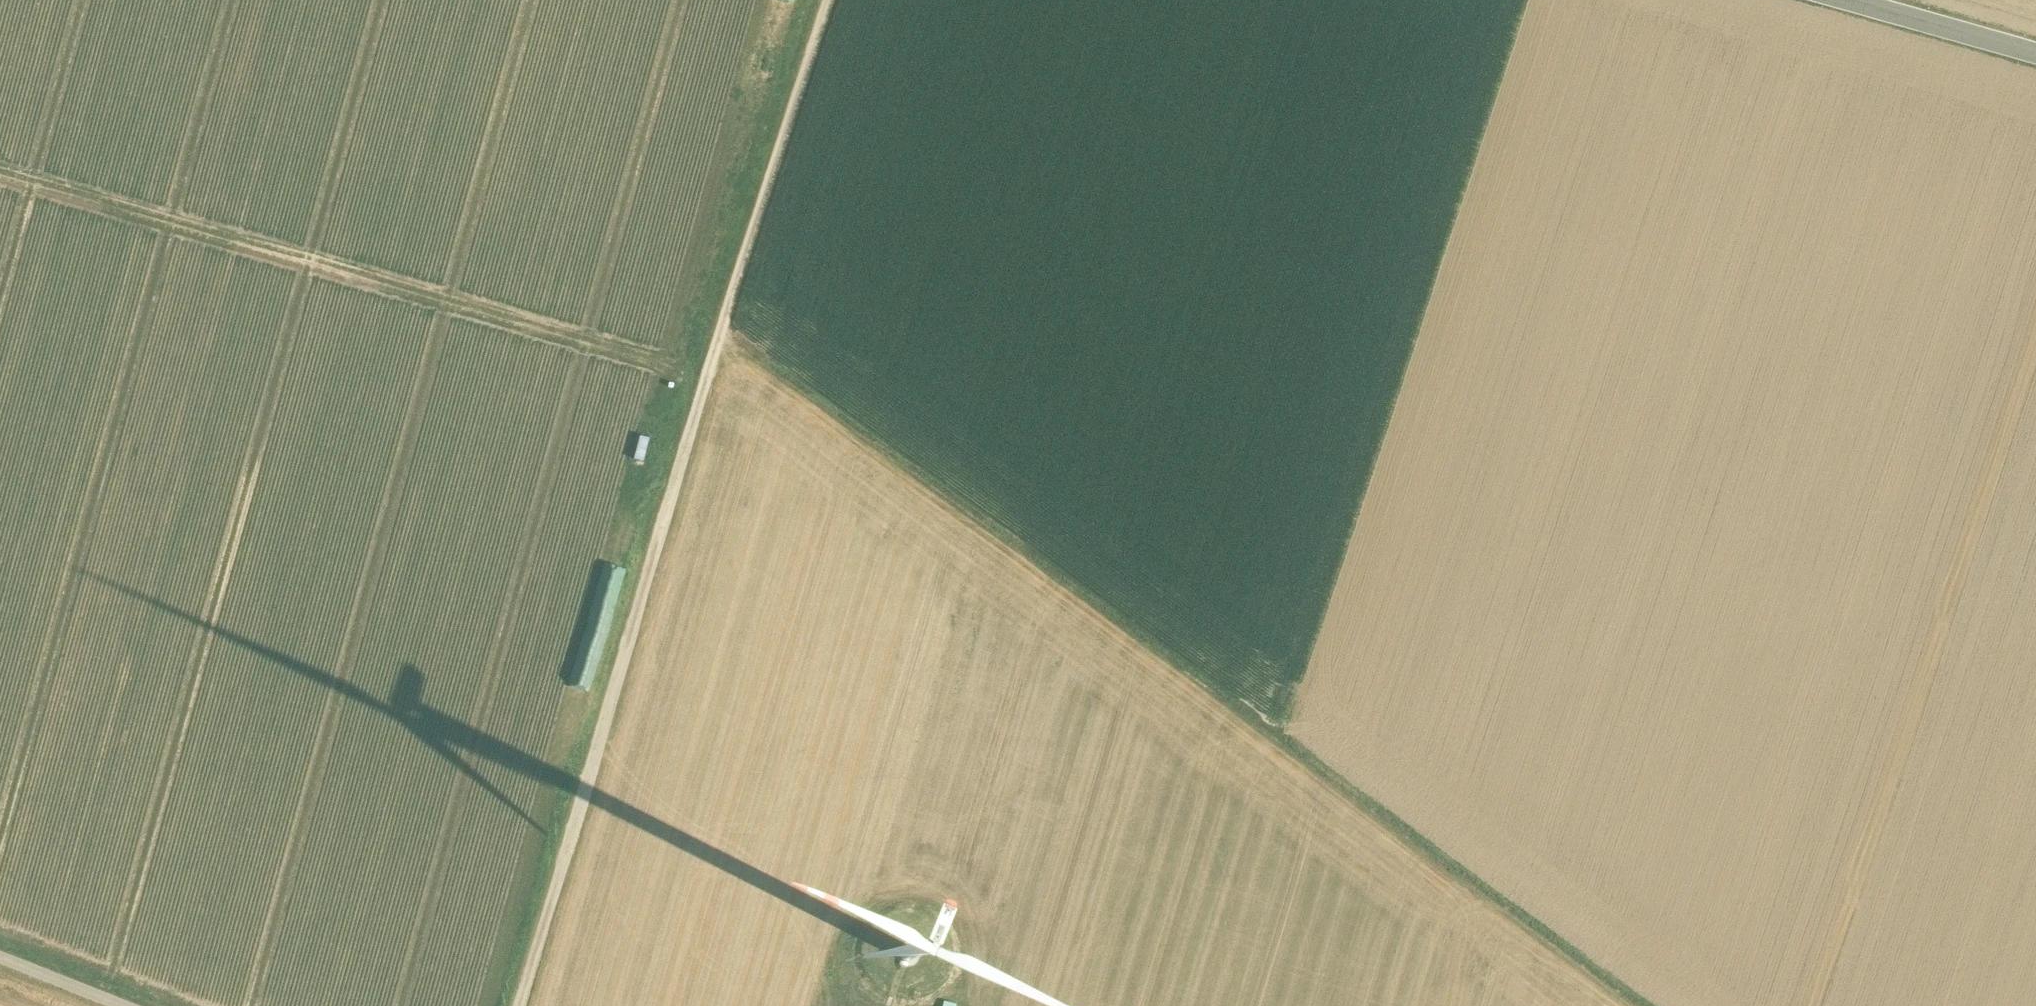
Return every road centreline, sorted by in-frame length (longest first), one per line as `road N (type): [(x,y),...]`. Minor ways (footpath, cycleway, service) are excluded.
road 1 (track): [(723,330),(1652,1005)]
road 2 (track): [(829,0),(522,1005)]
road 3 (track): [(0,113),(724,323)]
road 4 (tertiary): [(2035,55),(1842,0)]
road 5 (track): [(0,956),(126,1005)]

